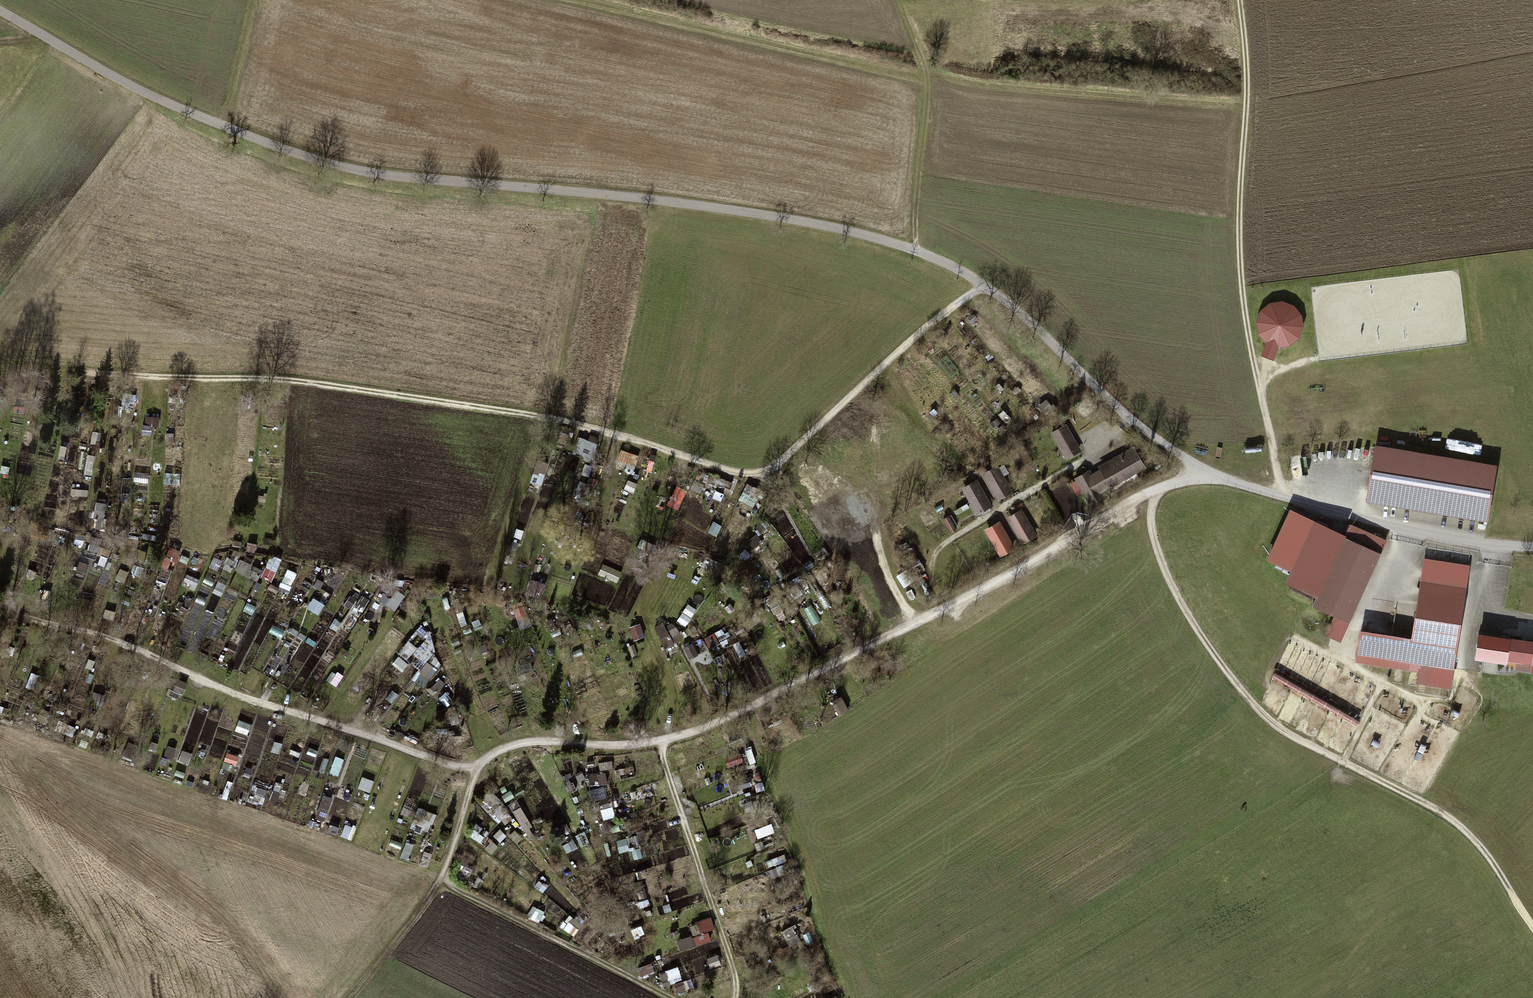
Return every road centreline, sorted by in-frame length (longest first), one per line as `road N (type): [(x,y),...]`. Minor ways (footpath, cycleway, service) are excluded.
road 1 (unclassified): [(1532,548),(1345,515),(1201,469),(1140,425),(1000,296),(914,250),(757,213),(346,168),(165,103),(0,10)]
road 2 (track): [(982,283),(775,465),(749,474),(553,418),(293,380),(31,366)]
road 3 (track): [(1532,927),(1458,824),(1283,731),(1244,693),(1163,564),(1151,521),(1155,491)]
road 4 (track): [(476,768),(250,700),(112,642),(0,613)]
road 5 (track): [(1279,498),(1242,285),(1239,0)]
road 6 (track): [(663,741),(735,997)]
road 7 (track): [(439,879),(672,997)]
road 8 (track): [(897,0),(926,80),(914,250)]
road 9 (track): [(946,606),(931,572),(937,551),(1076,464)]
road 10 (track): [(439,879),(348,997)]
road 11 (track): [(914,623),(877,572),(875,522),(889,502)]
road 12 (track): [(249,0),(219,125)]

